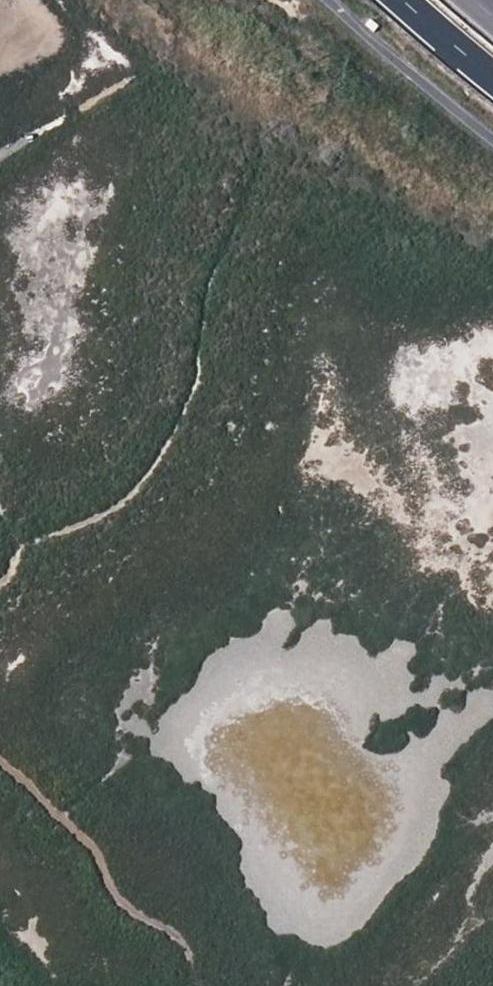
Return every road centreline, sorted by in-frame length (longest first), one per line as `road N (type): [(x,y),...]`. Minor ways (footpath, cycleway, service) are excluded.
road 1 (primary): [(399,0),(492,80)]

